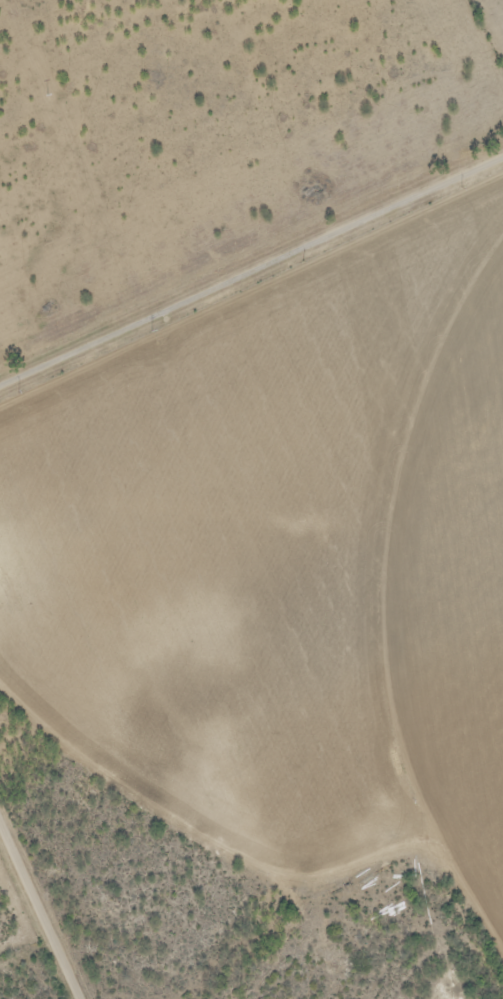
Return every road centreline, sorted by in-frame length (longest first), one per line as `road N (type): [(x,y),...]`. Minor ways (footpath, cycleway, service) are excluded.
road 1 (residential): [(0,385),(502,157)]
road 2 (residential): [(81,998),(0,819)]

